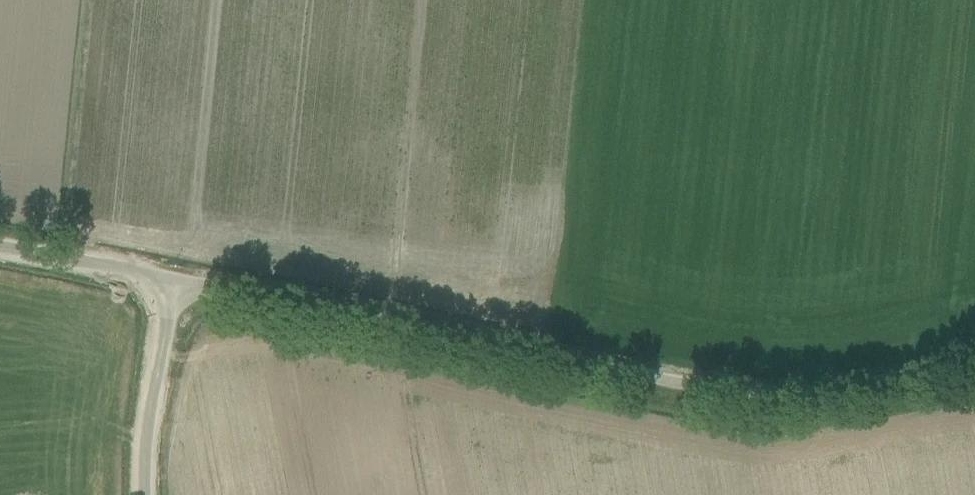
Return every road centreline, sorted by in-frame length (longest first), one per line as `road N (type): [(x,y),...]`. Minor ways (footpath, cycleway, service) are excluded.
road 1 (unclassified): [(743,394),(169,283)]
road 2 (track): [(974,366),(832,391),(743,394)]
road 3 (unclassified): [(140,494),(137,461),(169,283)]
road 4 (unclassified): [(0,247),(169,283)]

